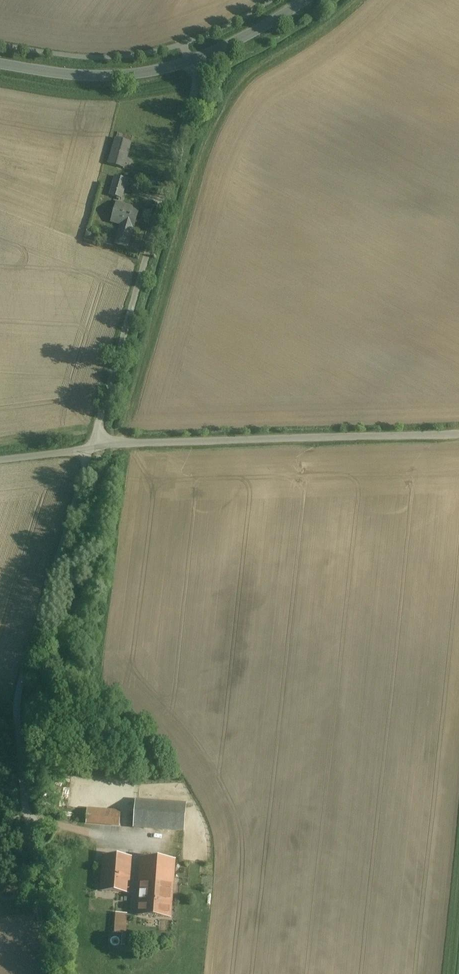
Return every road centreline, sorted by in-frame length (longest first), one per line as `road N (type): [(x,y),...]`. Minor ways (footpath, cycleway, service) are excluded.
road 1 (unclassified): [(95,447),(206,55)]
road 2 (unclassified): [(95,447),(458,431)]
road 3 (tertiary): [(0,64),(99,78),(151,74),(206,55)]
road 4 (track): [(48,973),(34,843)]

